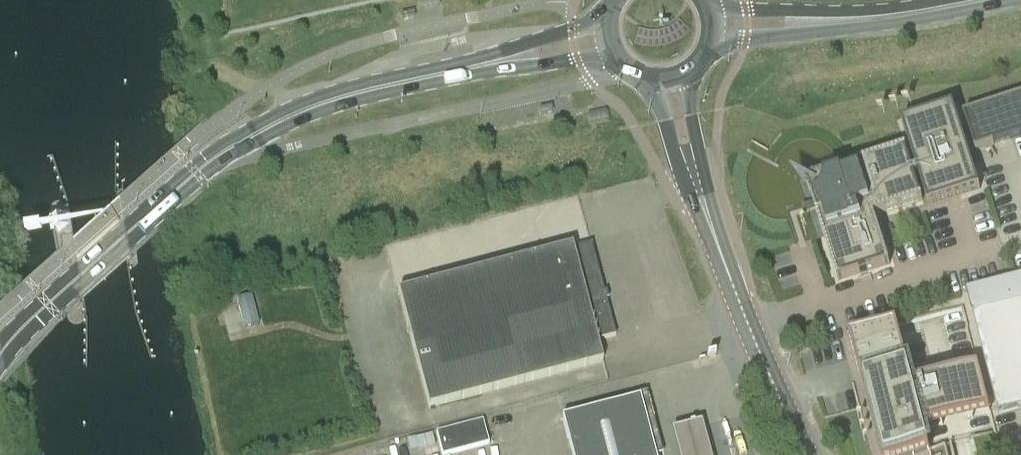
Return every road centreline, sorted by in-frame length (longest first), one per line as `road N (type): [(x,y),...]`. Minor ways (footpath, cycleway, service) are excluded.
road 1 (secondary): [(0,354),(229,149),(364,93),(486,66)]
road 2 (tertiary): [(806,454),(734,290),(666,82)]
road 3 (secondary): [(984,0),(837,19),(714,24)]
road 4 (secondary): [(608,24),(536,39),(486,66)]
road 5 (secondary): [(486,66),(542,66),(612,50)]

